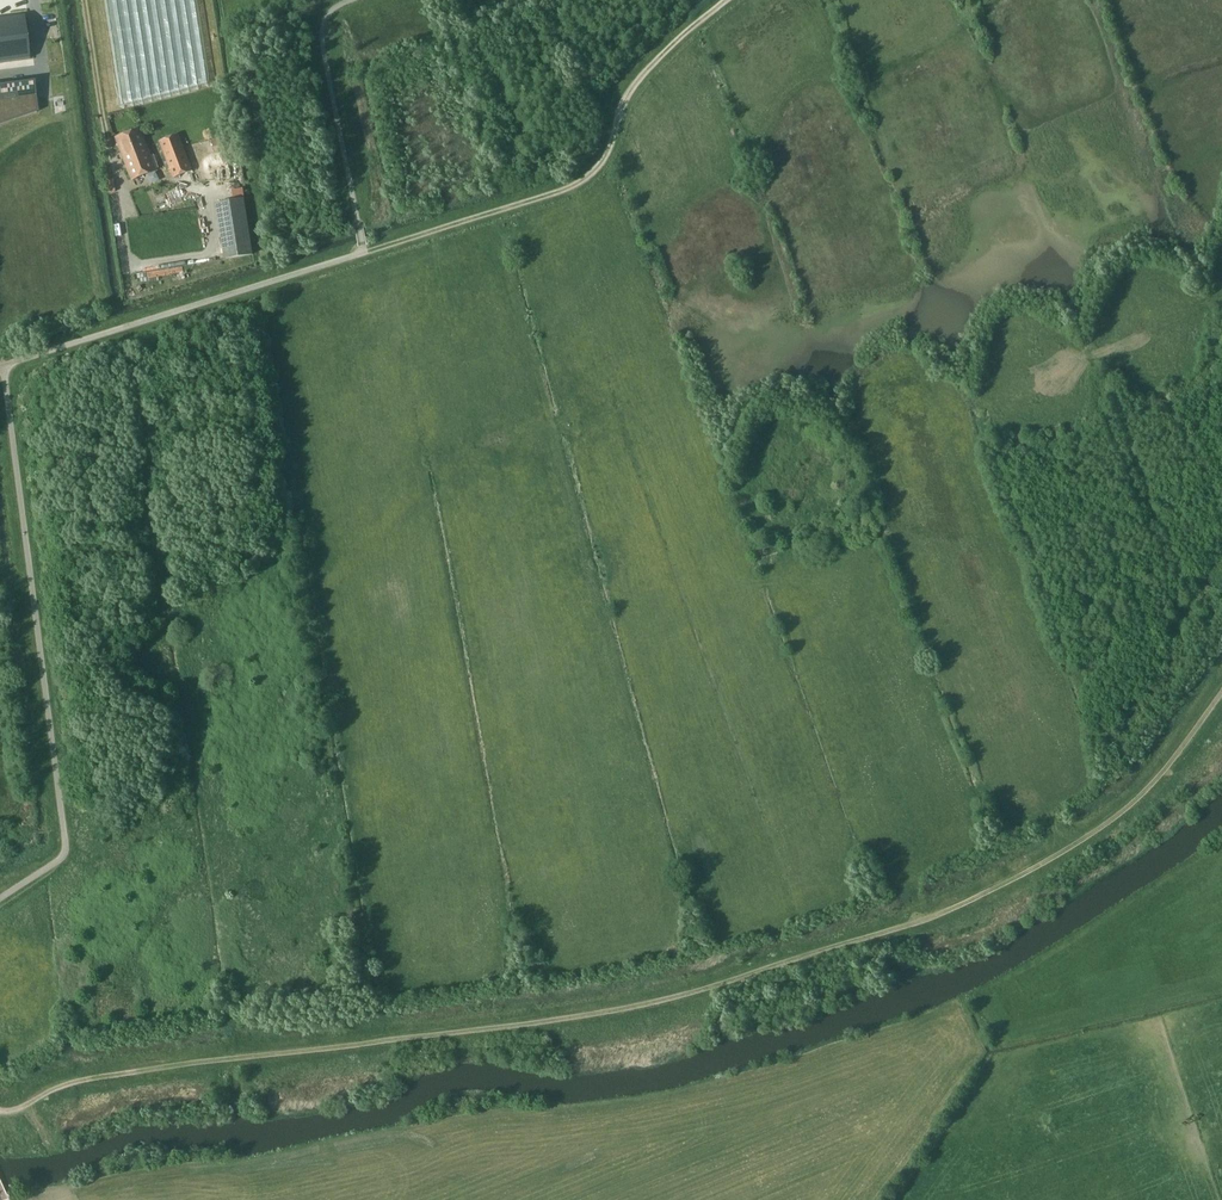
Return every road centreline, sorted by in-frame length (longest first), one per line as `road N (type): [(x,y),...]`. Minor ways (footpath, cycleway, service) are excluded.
road 1 (track): [(0,1113),(99,1076),(631,1006),(910,920),(1029,873),(1116,816),(1154,783),(1221,687)]
road 2 (track): [(364,252),(559,193),(598,171),(636,82),(727,0)]

